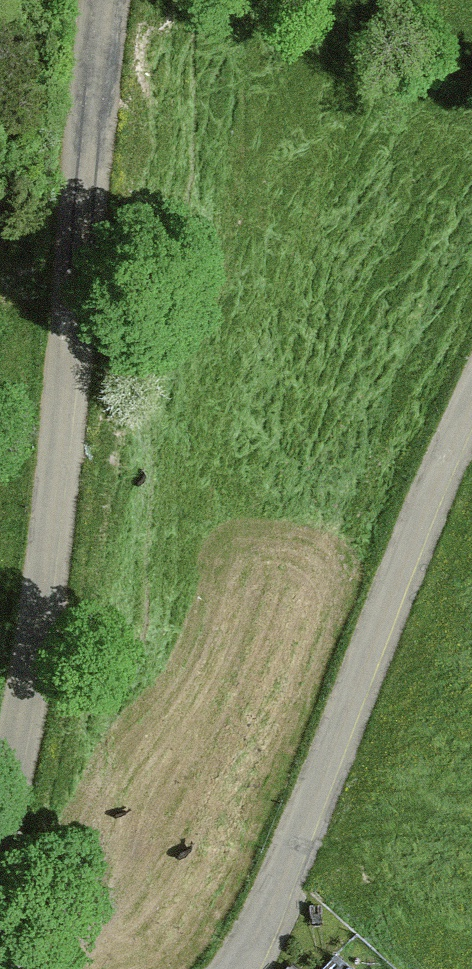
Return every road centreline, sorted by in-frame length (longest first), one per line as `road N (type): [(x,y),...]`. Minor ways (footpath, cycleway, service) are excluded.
road 1 (unclassified): [(116,0),(58,508),(0,884)]
road 2 (unclassified): [(237,968),(471,395)]

